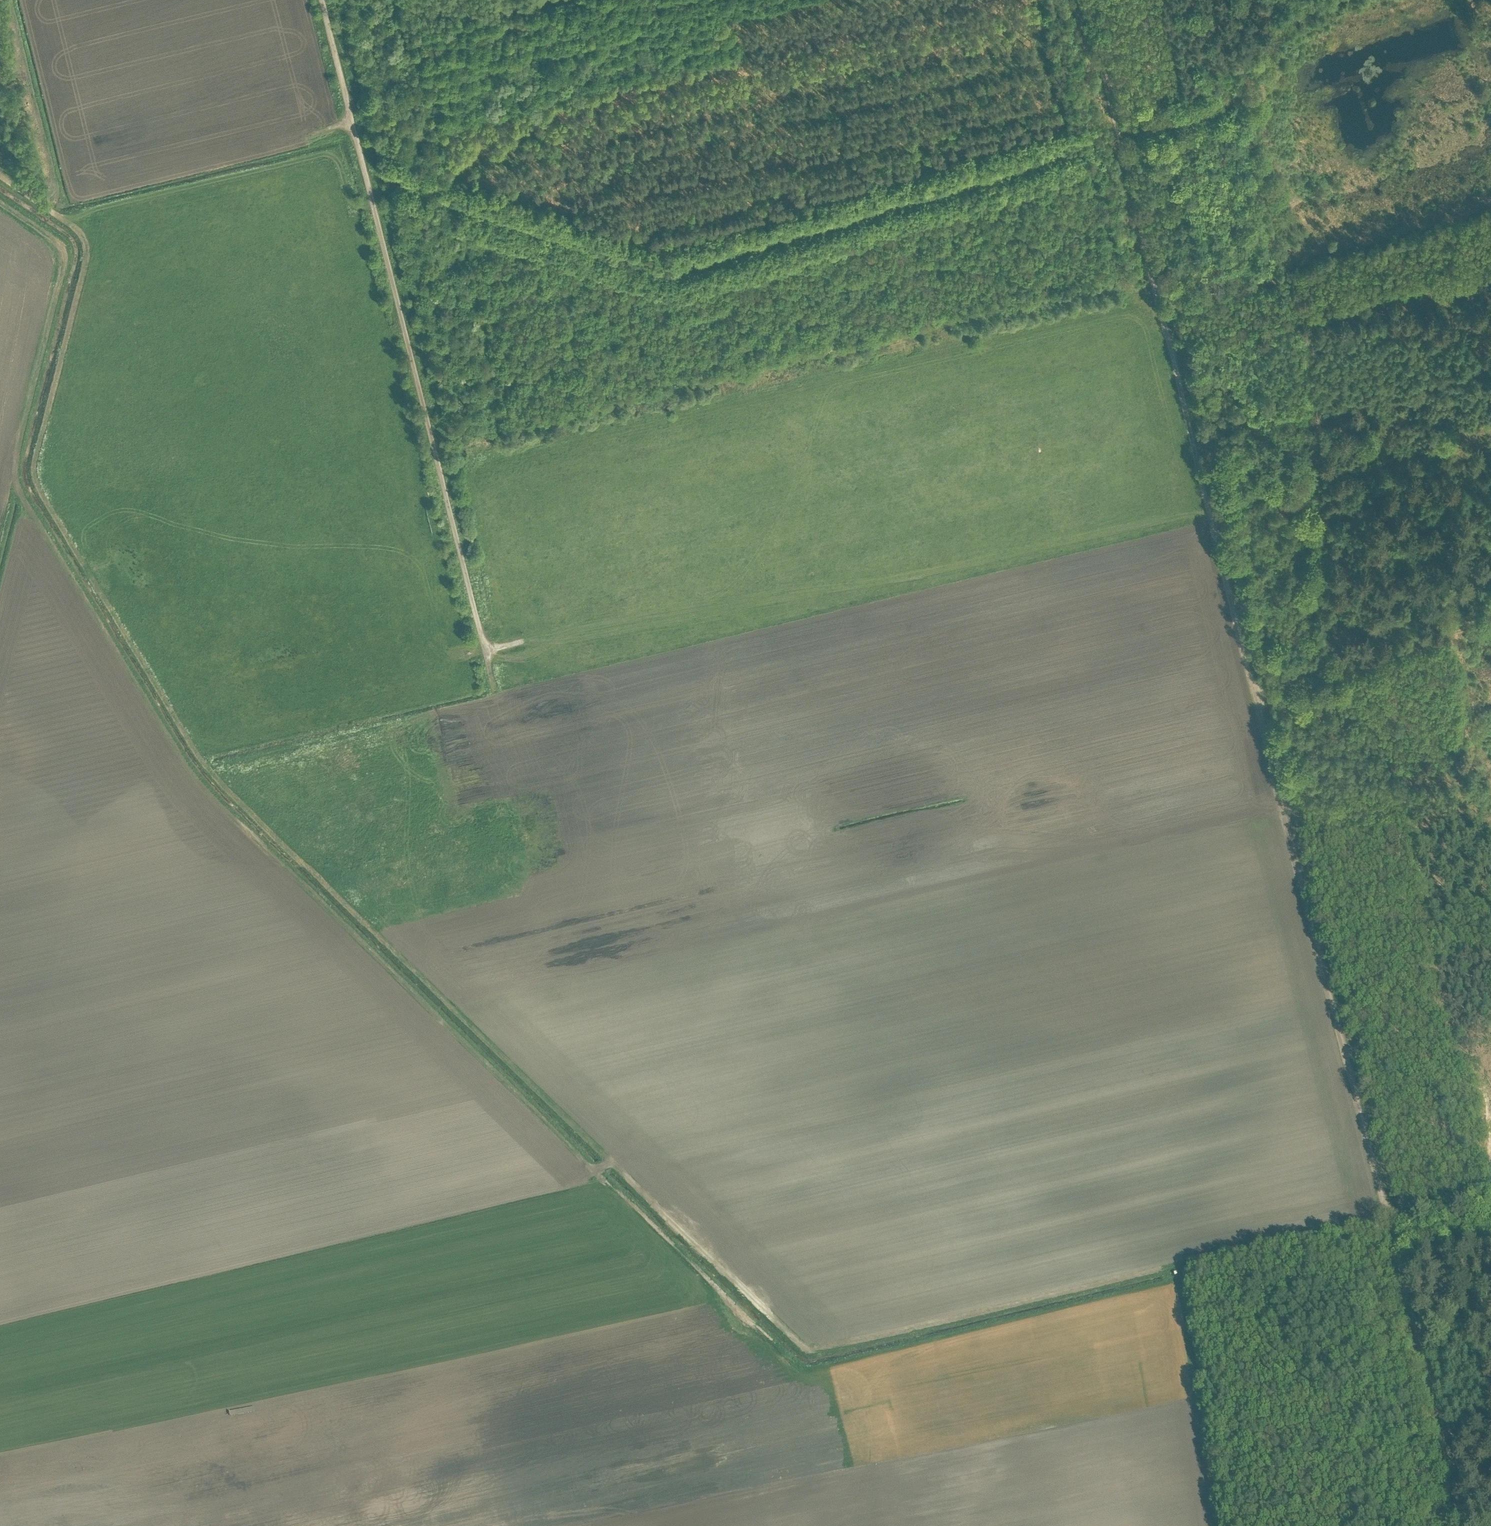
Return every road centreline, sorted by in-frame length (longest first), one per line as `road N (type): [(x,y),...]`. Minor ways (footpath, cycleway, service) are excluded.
road 1 (track): [(1464,1525),(1084,0)]
road 2 (unclassified): [(492,681),(322,0)]
road 3 (track): [(1490,623),(1258,694)]
road 4 (track): [(1116,133),(1277,81)]

